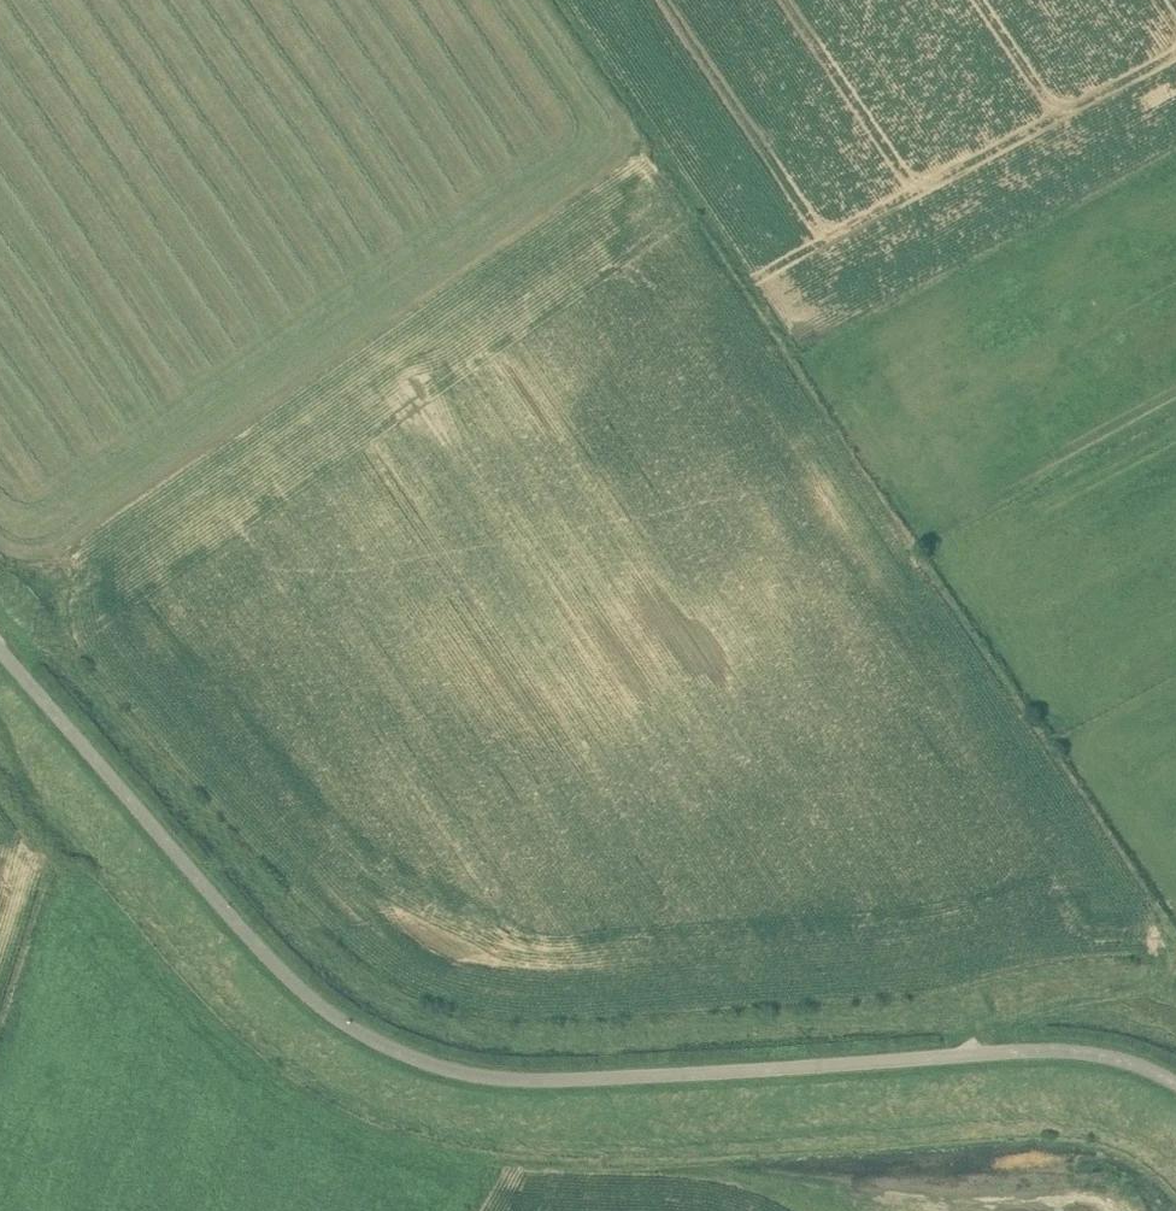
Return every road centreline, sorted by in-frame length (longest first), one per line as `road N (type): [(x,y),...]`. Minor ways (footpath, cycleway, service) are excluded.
road 1 (unclassified): [(1175,1083),(1112,1059),(1049,1051),(549,1081),(431,1065),(356,1030),(286,978),(0,648)]

